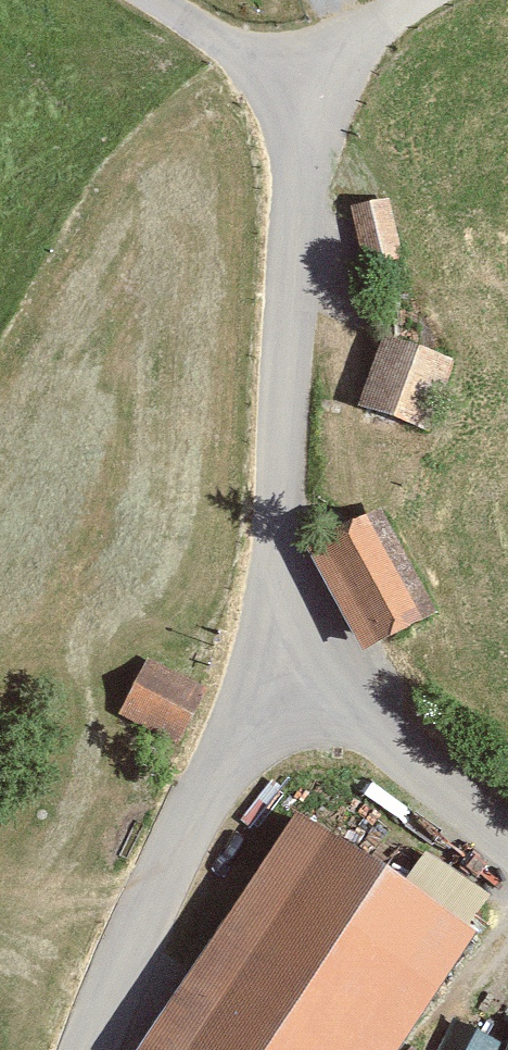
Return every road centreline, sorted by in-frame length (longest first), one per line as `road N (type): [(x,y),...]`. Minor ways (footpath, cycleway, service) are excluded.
road 1 (residential): [(269,649),(298,90),(152,0)]
road 2 (residential): [(89,1049),(269,649)]
road 3 (unclassified): [(507,845),(269,649)]
road 4 (track): [(298,90),(417,0)]

